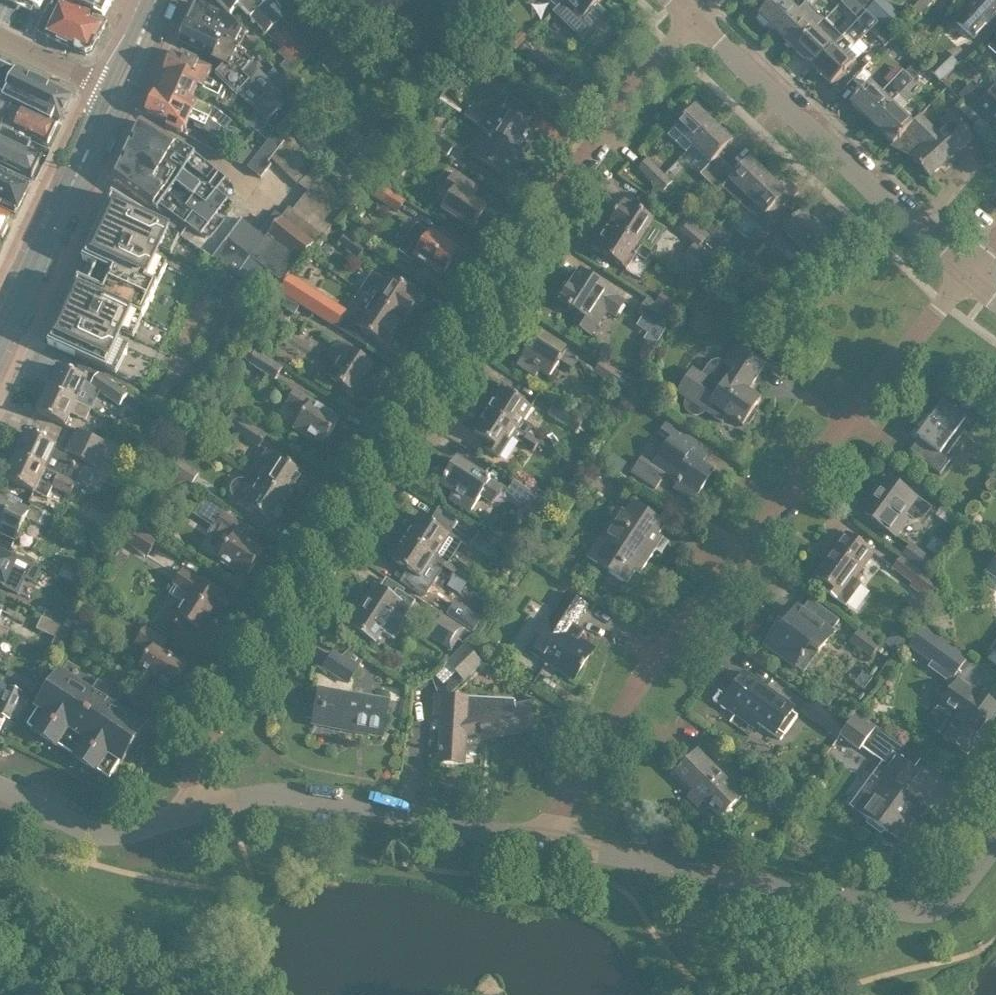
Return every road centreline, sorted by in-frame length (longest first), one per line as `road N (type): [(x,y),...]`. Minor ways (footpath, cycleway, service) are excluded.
road 1 (residential): [(202,807),(191,761),(591,138),(694,16)]
road 2 (residential): [(531,839),(652,660),(963,277)]
road 3 (residential): [(531,839),(918,912),(941,908),(958,893),(995,841)]
road 4 (residential): [(963,277),(694,16)]
road 5 (residential): [(202,807),(266,789),(531,839)]
road 6 (primary): [(0,336),(113,92)]
road 7 (residential): [(0,783),(93,829),(124,832),(202,807)]
road 8 (residential): [(113,92),(0,37)]

